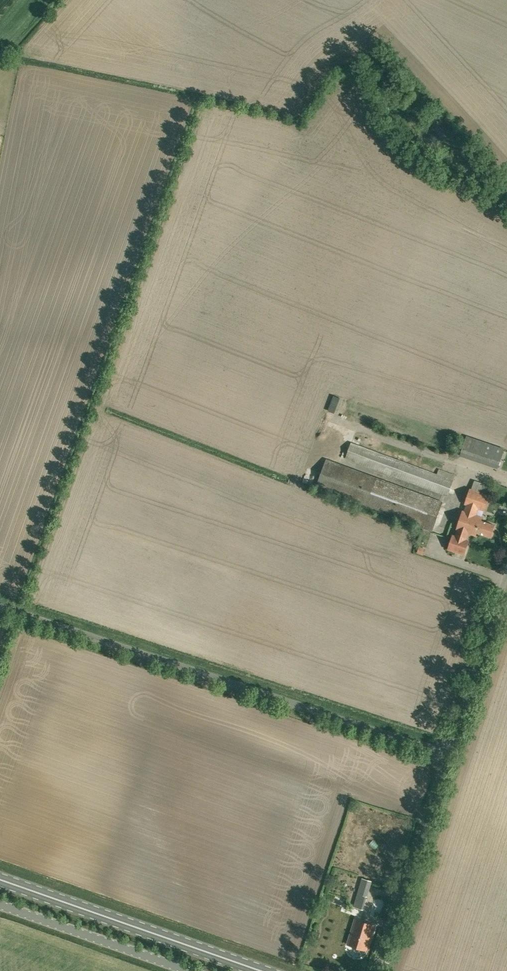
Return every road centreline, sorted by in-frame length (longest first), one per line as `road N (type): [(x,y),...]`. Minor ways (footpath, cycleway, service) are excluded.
road 1 (unclassified): [(449,754),(0,608)]
road 2 (primary): [(259,970),(0,880)]
road 3 (unclassified): [(376,970),(449,754)]
road 4 (unclassified): [(193,970),(0,904)]
road 5 (unclassified): [(449,754),(506,580)]

